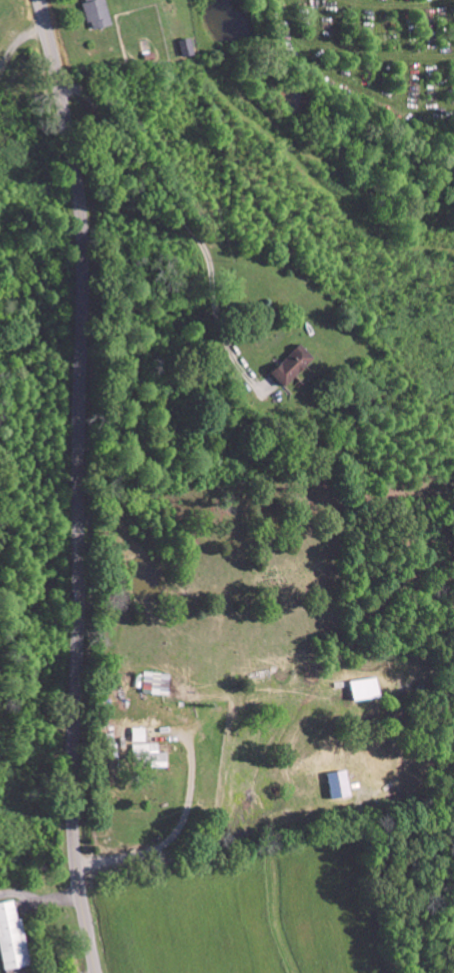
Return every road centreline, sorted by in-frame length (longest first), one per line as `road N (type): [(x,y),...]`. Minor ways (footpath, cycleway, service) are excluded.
road 1 (secondary): [(97,972),(75,833),(82,239),(39,0)]

